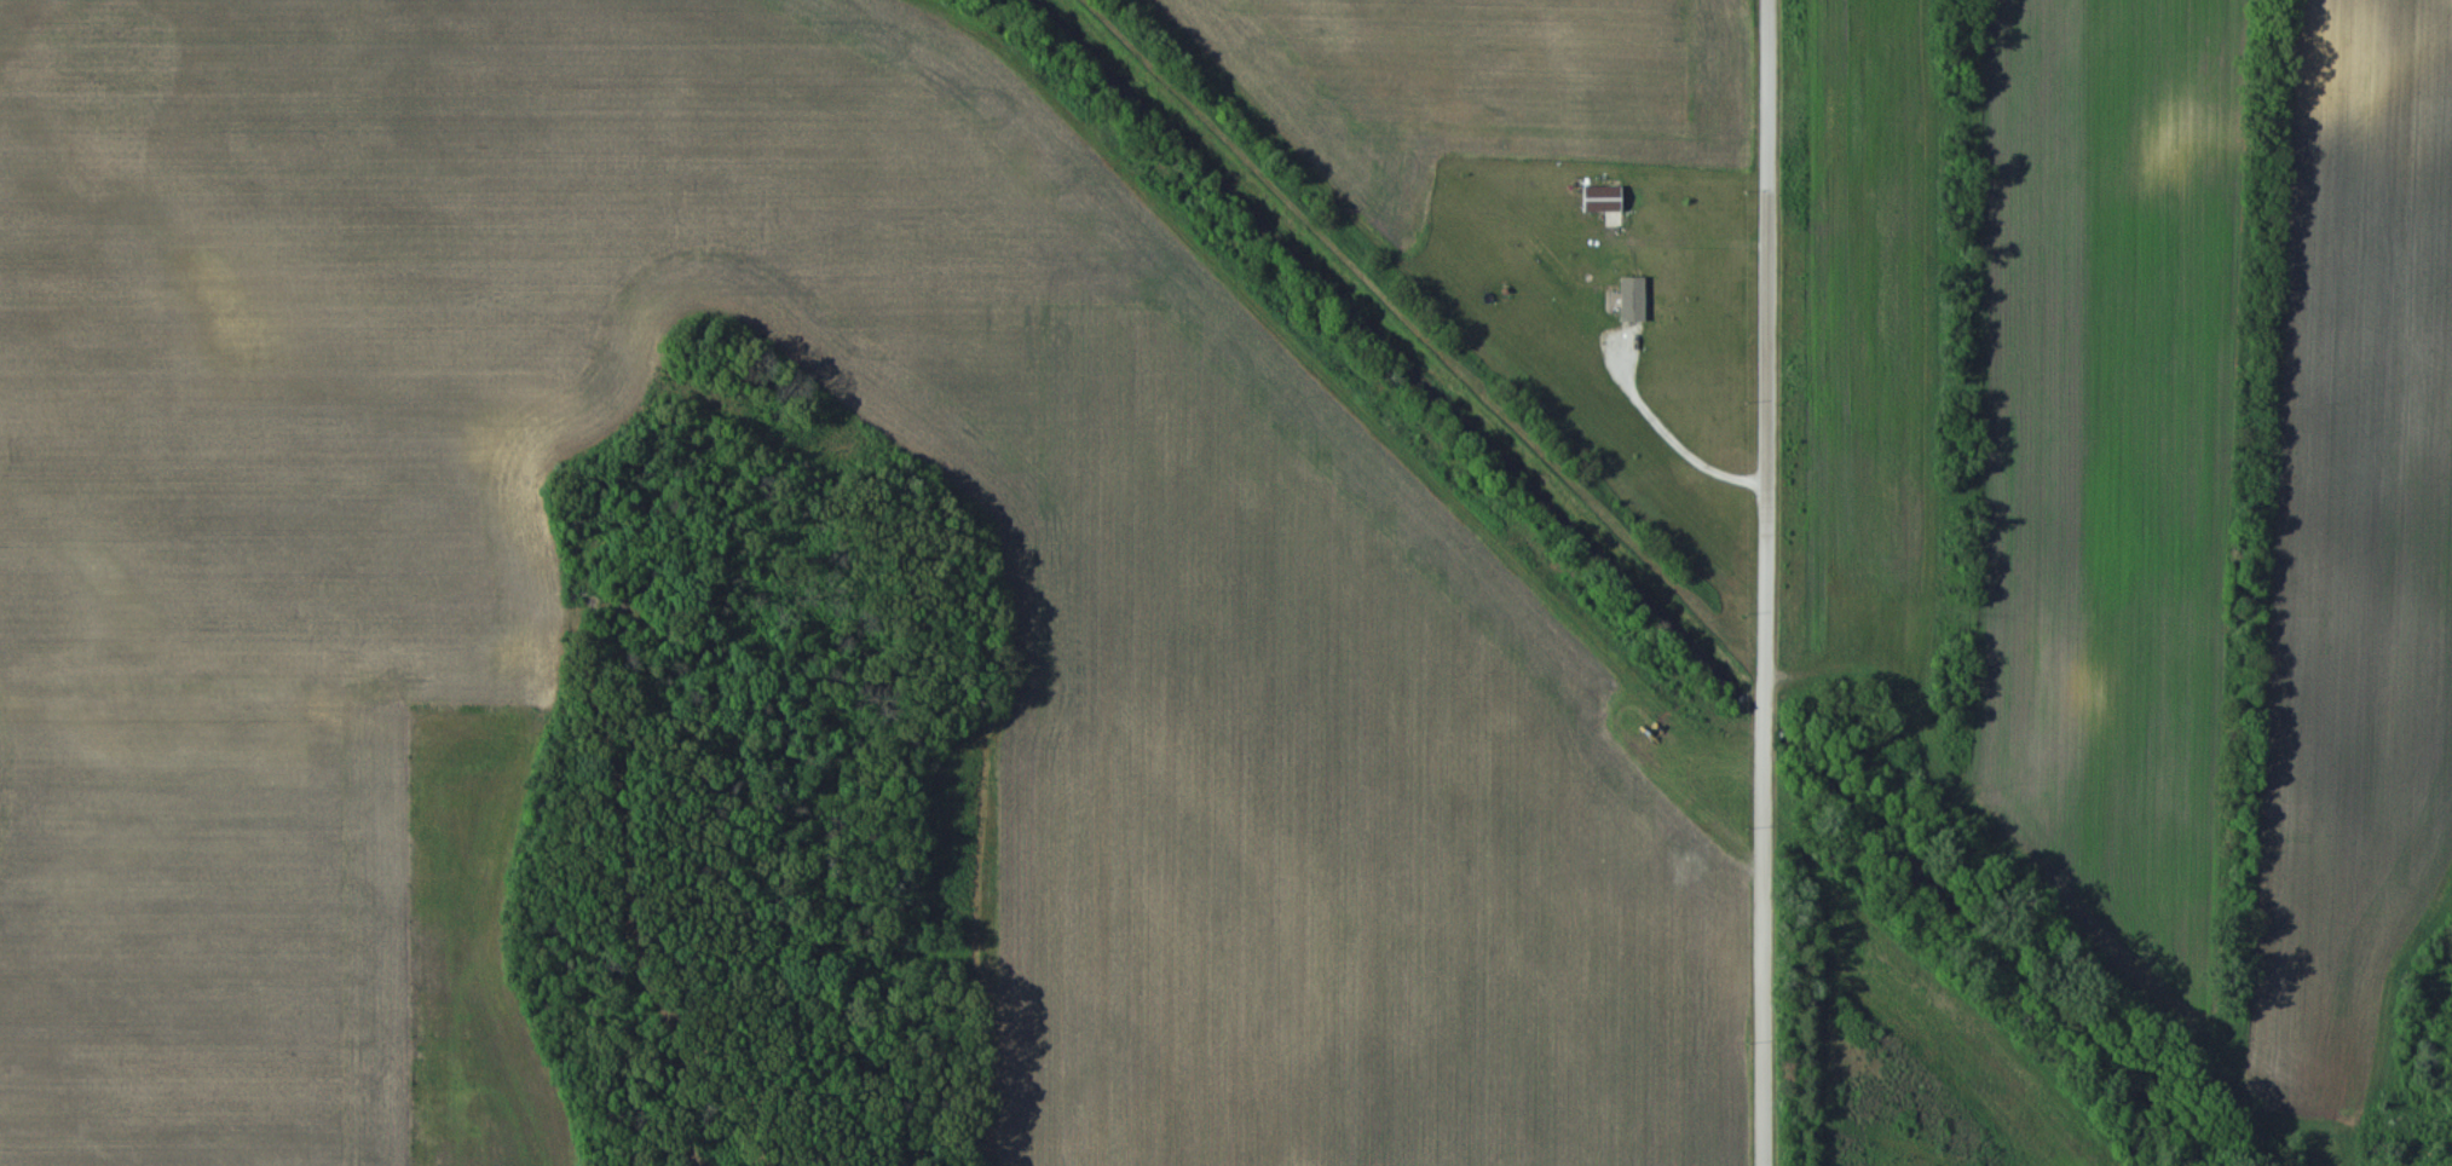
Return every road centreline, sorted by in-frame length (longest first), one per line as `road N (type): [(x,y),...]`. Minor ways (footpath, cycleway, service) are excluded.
road 1 (residential): [(1766,1165),(1772,0)]

